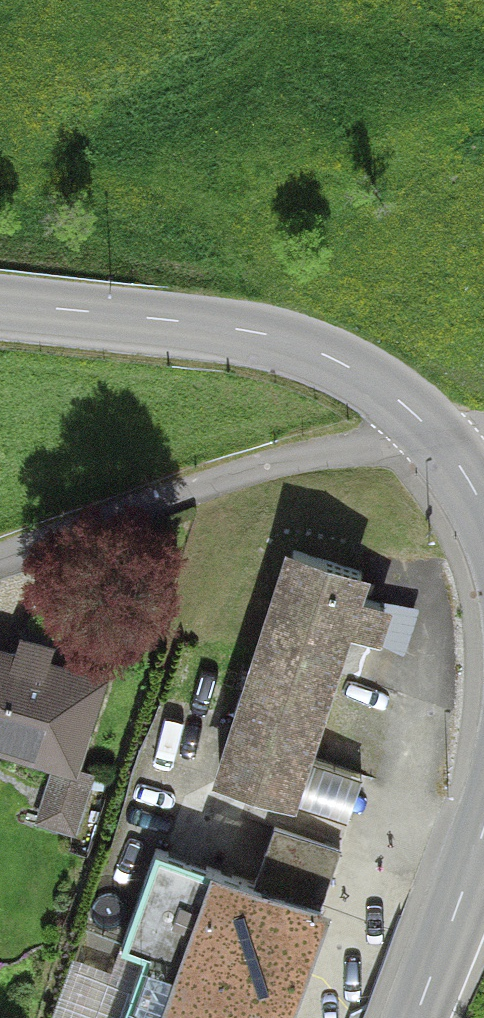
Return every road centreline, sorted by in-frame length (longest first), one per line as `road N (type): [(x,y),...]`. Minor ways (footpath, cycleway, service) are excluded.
road 1 (tertiary): [(421,420),(358,371),(281,342),(0,304)]
road 2 (residential): [(0,562),(421,420)]
road 3 (tertiary): [(420,1017),(483,841)]

